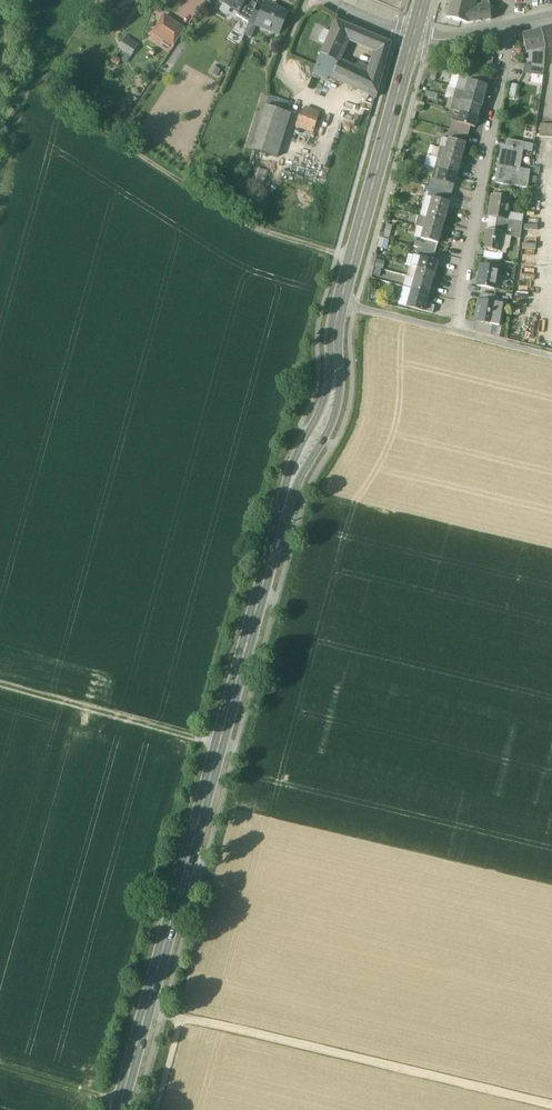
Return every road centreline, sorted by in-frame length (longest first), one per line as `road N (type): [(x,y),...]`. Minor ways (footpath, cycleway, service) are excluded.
road 1 (primary): [(414,36),(335,324),(334,393),(288,494),(120,1109)]
road 2 (track): [(7,0),(10,70),(253,226),(353,258)]
road 3 (track): [(183,1020),(551,1106)]
road 4 (residential): [(510,26),(457,333)]
road 5 (track): [(0,686),(234,752)]
road 6 (track): [(340,305),(551,355)]
road 7 (track): [(0,1070),(122,1103)]

